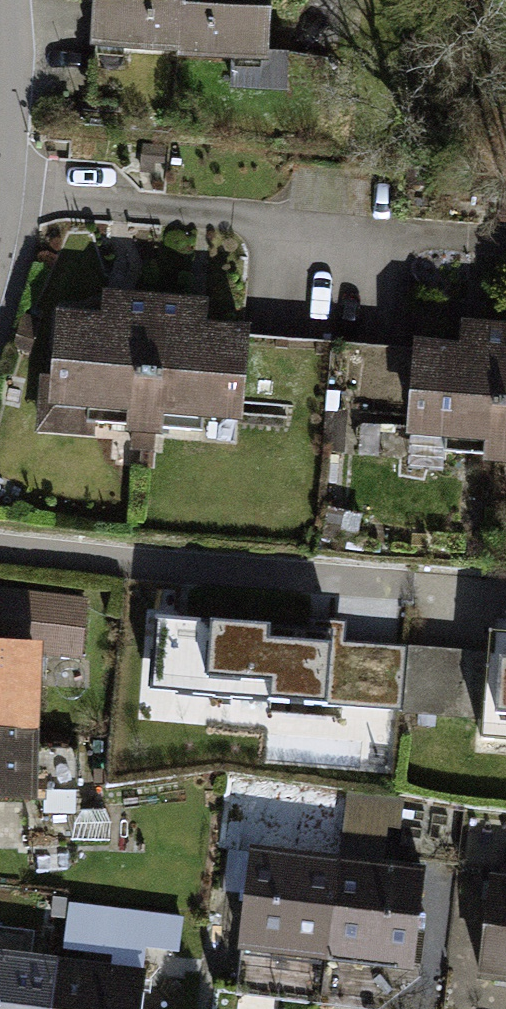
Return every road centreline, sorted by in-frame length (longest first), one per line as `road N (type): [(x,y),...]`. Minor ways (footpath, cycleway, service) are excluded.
road 1 (residential): [(0,229),(8,192),(3,0)]

